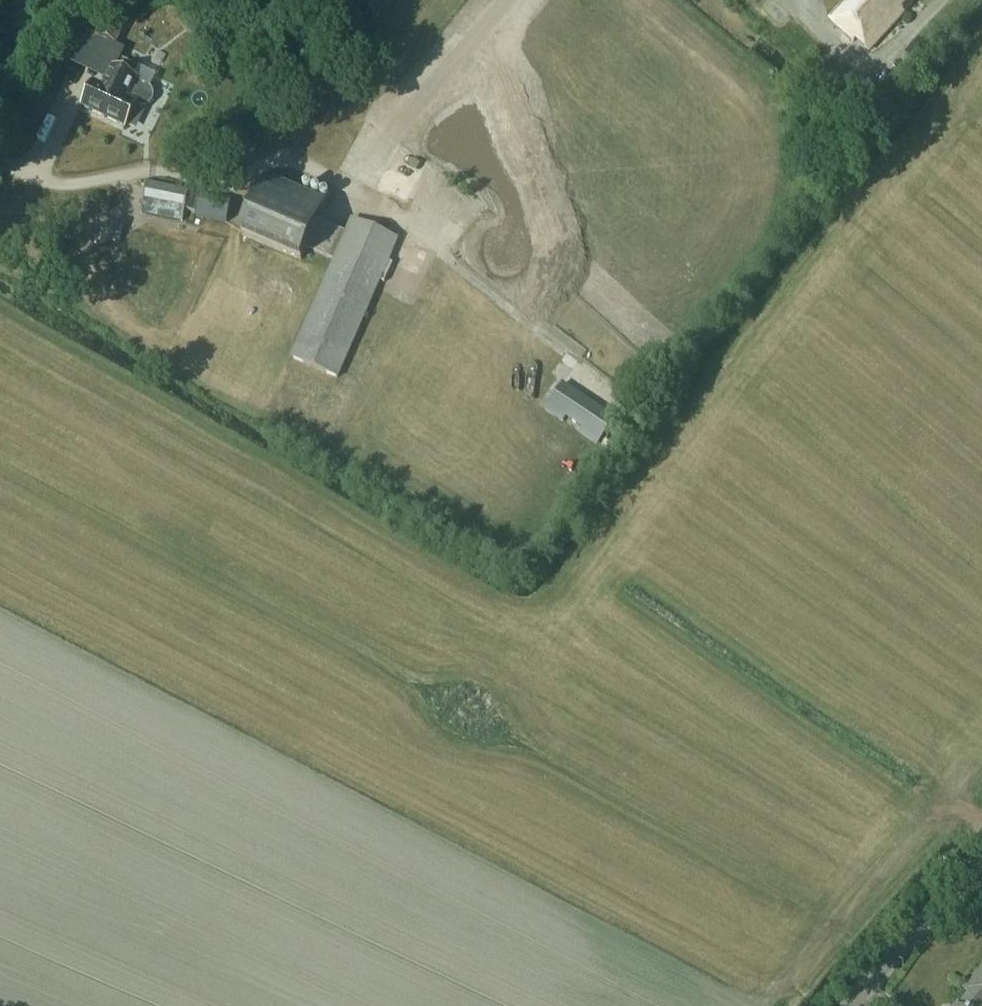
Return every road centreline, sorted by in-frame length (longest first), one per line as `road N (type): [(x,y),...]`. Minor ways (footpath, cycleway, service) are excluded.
road 1 (track): [(0,158),(35,171),(279,156),(386,211),(607,390)]
road 2 (tertiary): [(847,1005),(981,851)]

